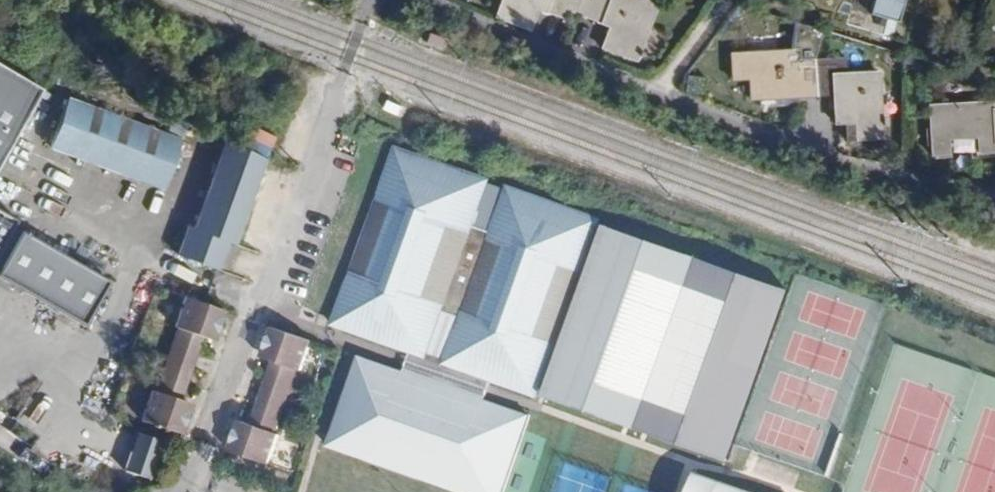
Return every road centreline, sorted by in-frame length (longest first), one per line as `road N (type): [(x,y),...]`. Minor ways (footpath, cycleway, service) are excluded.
road 1 (residential): [(882,168),(652,95),(403,0)]
road 2 (residential): [(180,491),(342,78)]

